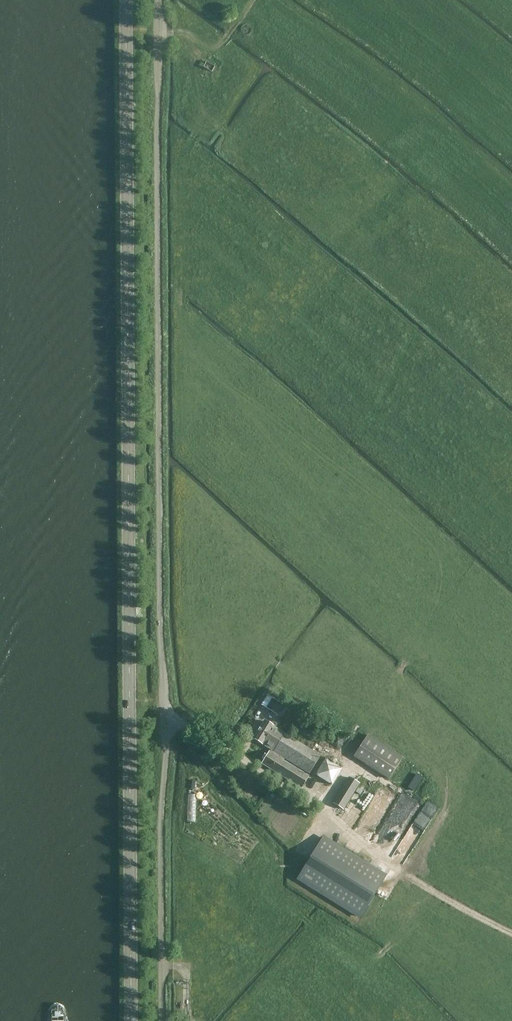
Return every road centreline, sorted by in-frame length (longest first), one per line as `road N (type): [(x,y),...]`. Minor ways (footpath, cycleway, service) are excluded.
road 1 (tertiary): [(127,0),(134,1020)]
road 2 (unclassified): [(157,0),(163,1020)]
road 3 (track): [(511,933),(414,883),(320,806),(243,760),(242,751),(165,718)]
road 4 (track): [(253,0),(218,46),(158,32)]

